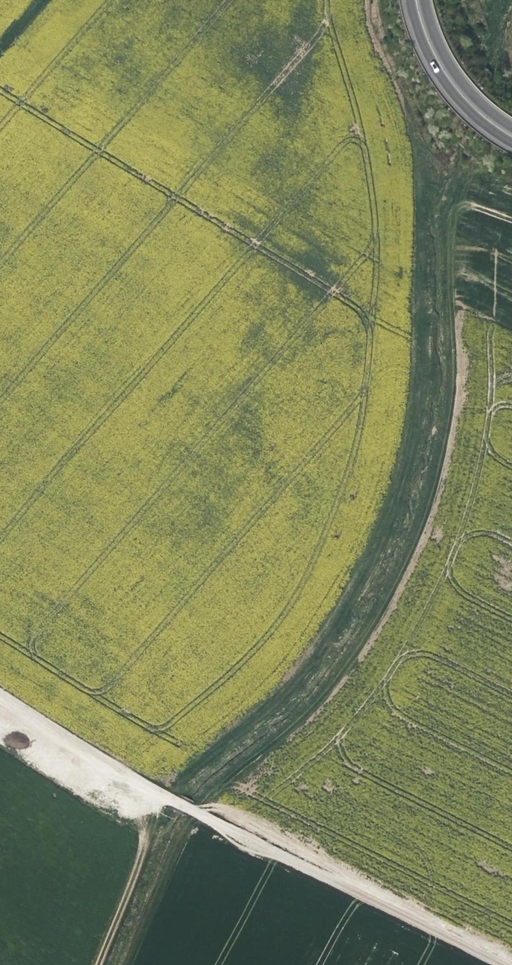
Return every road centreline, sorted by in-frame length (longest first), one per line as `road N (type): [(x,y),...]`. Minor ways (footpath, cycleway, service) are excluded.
road 1 (unclassified): [(496,964),(193,812),(0,696)]
road 2 (motorway): [(413,0),(455,88),(511,136)]

